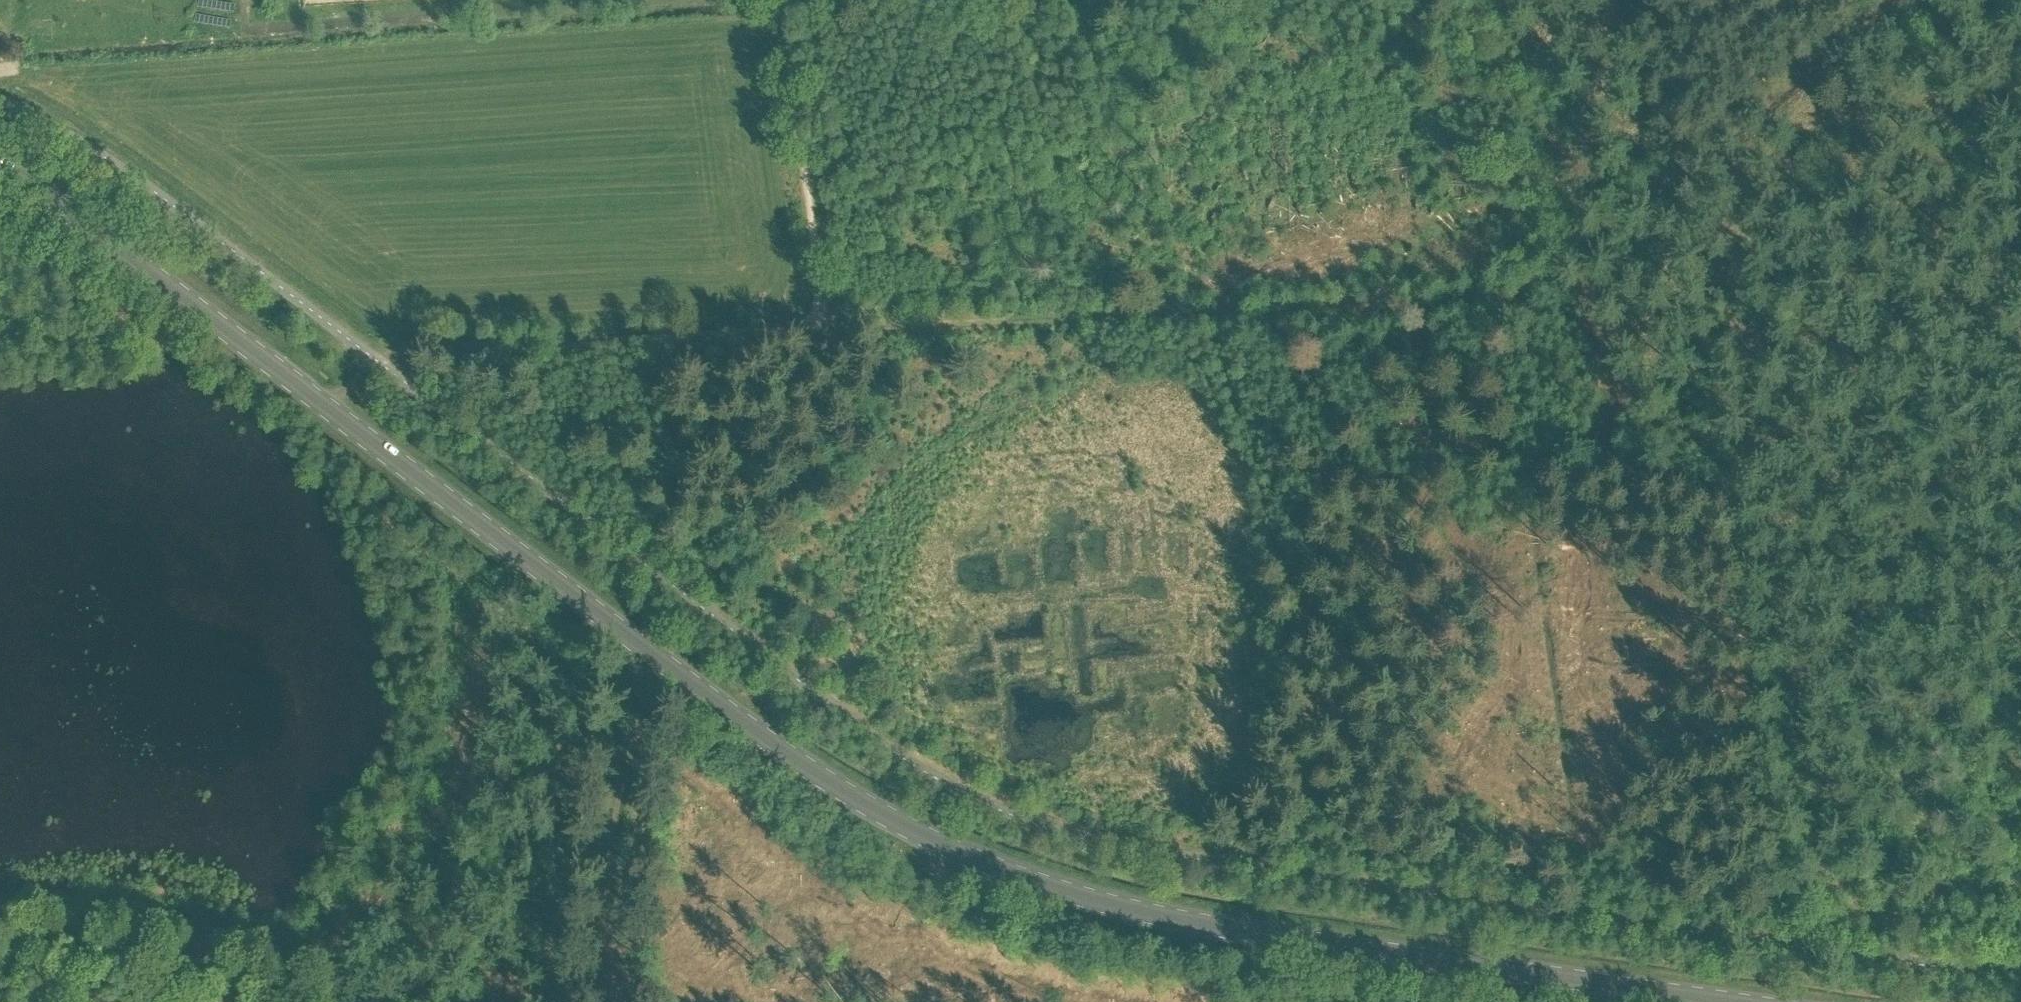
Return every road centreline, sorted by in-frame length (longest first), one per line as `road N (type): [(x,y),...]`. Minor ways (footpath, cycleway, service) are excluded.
road 1 (secondary): [(1728,1001),(1098,904),(981,864),(817,774),(0,170)]
road 2 (track): [(1524,294),(1910,0)]
road 3 (track): [(669,580),(633,640),(610,750),(599,1001)]
road 4 (track): [(341,1001),(0,924)]

